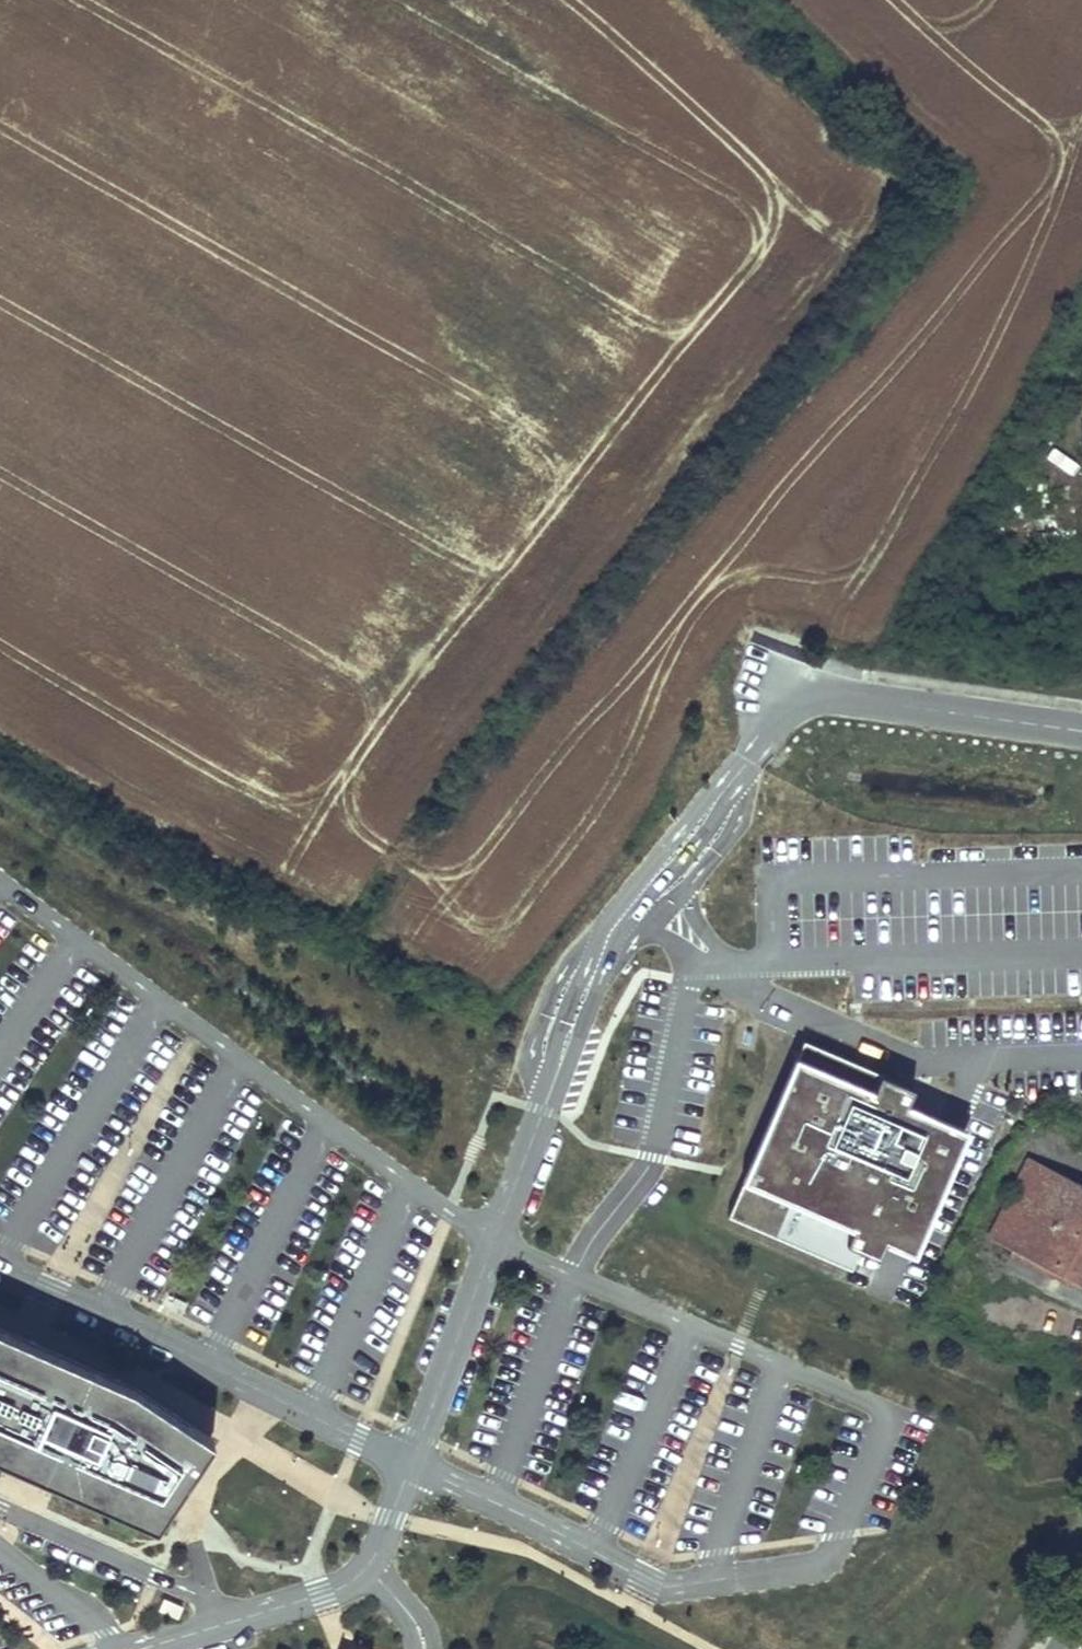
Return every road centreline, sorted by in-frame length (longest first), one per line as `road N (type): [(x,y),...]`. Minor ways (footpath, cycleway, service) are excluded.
road 1 (unclassified): [(1081,733),(817,700),(777,716)]

